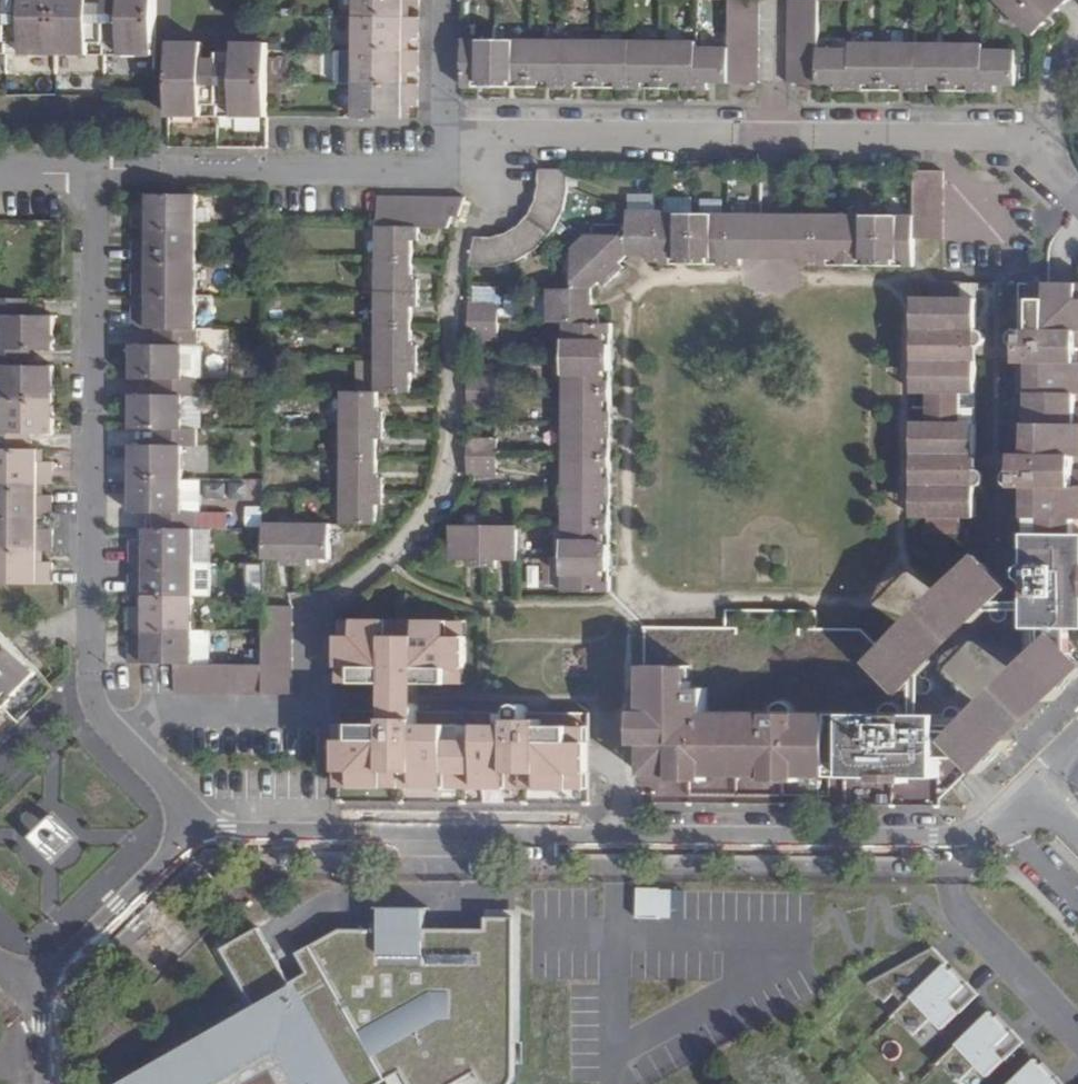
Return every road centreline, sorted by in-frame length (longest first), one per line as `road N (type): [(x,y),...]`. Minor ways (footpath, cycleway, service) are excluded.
road 1 (residential): [(183,830),(950,845),(971,842),(1032,804)]
road 2 (residential): [(439,172),(485,159),(514,132),(990,136),(1047,156)]
road 3 (residential): [(138,761),(104,724),(91,688),(93,170)]
road 4 (residential): [(93,170),(439,172)]
road 5 (residential): [(318,625),(318,720),(166,719),(138,761)]
road 6 (residential): [(48,975),(183,830)]
road 7 (residential): [(440,0),(439,172)]

